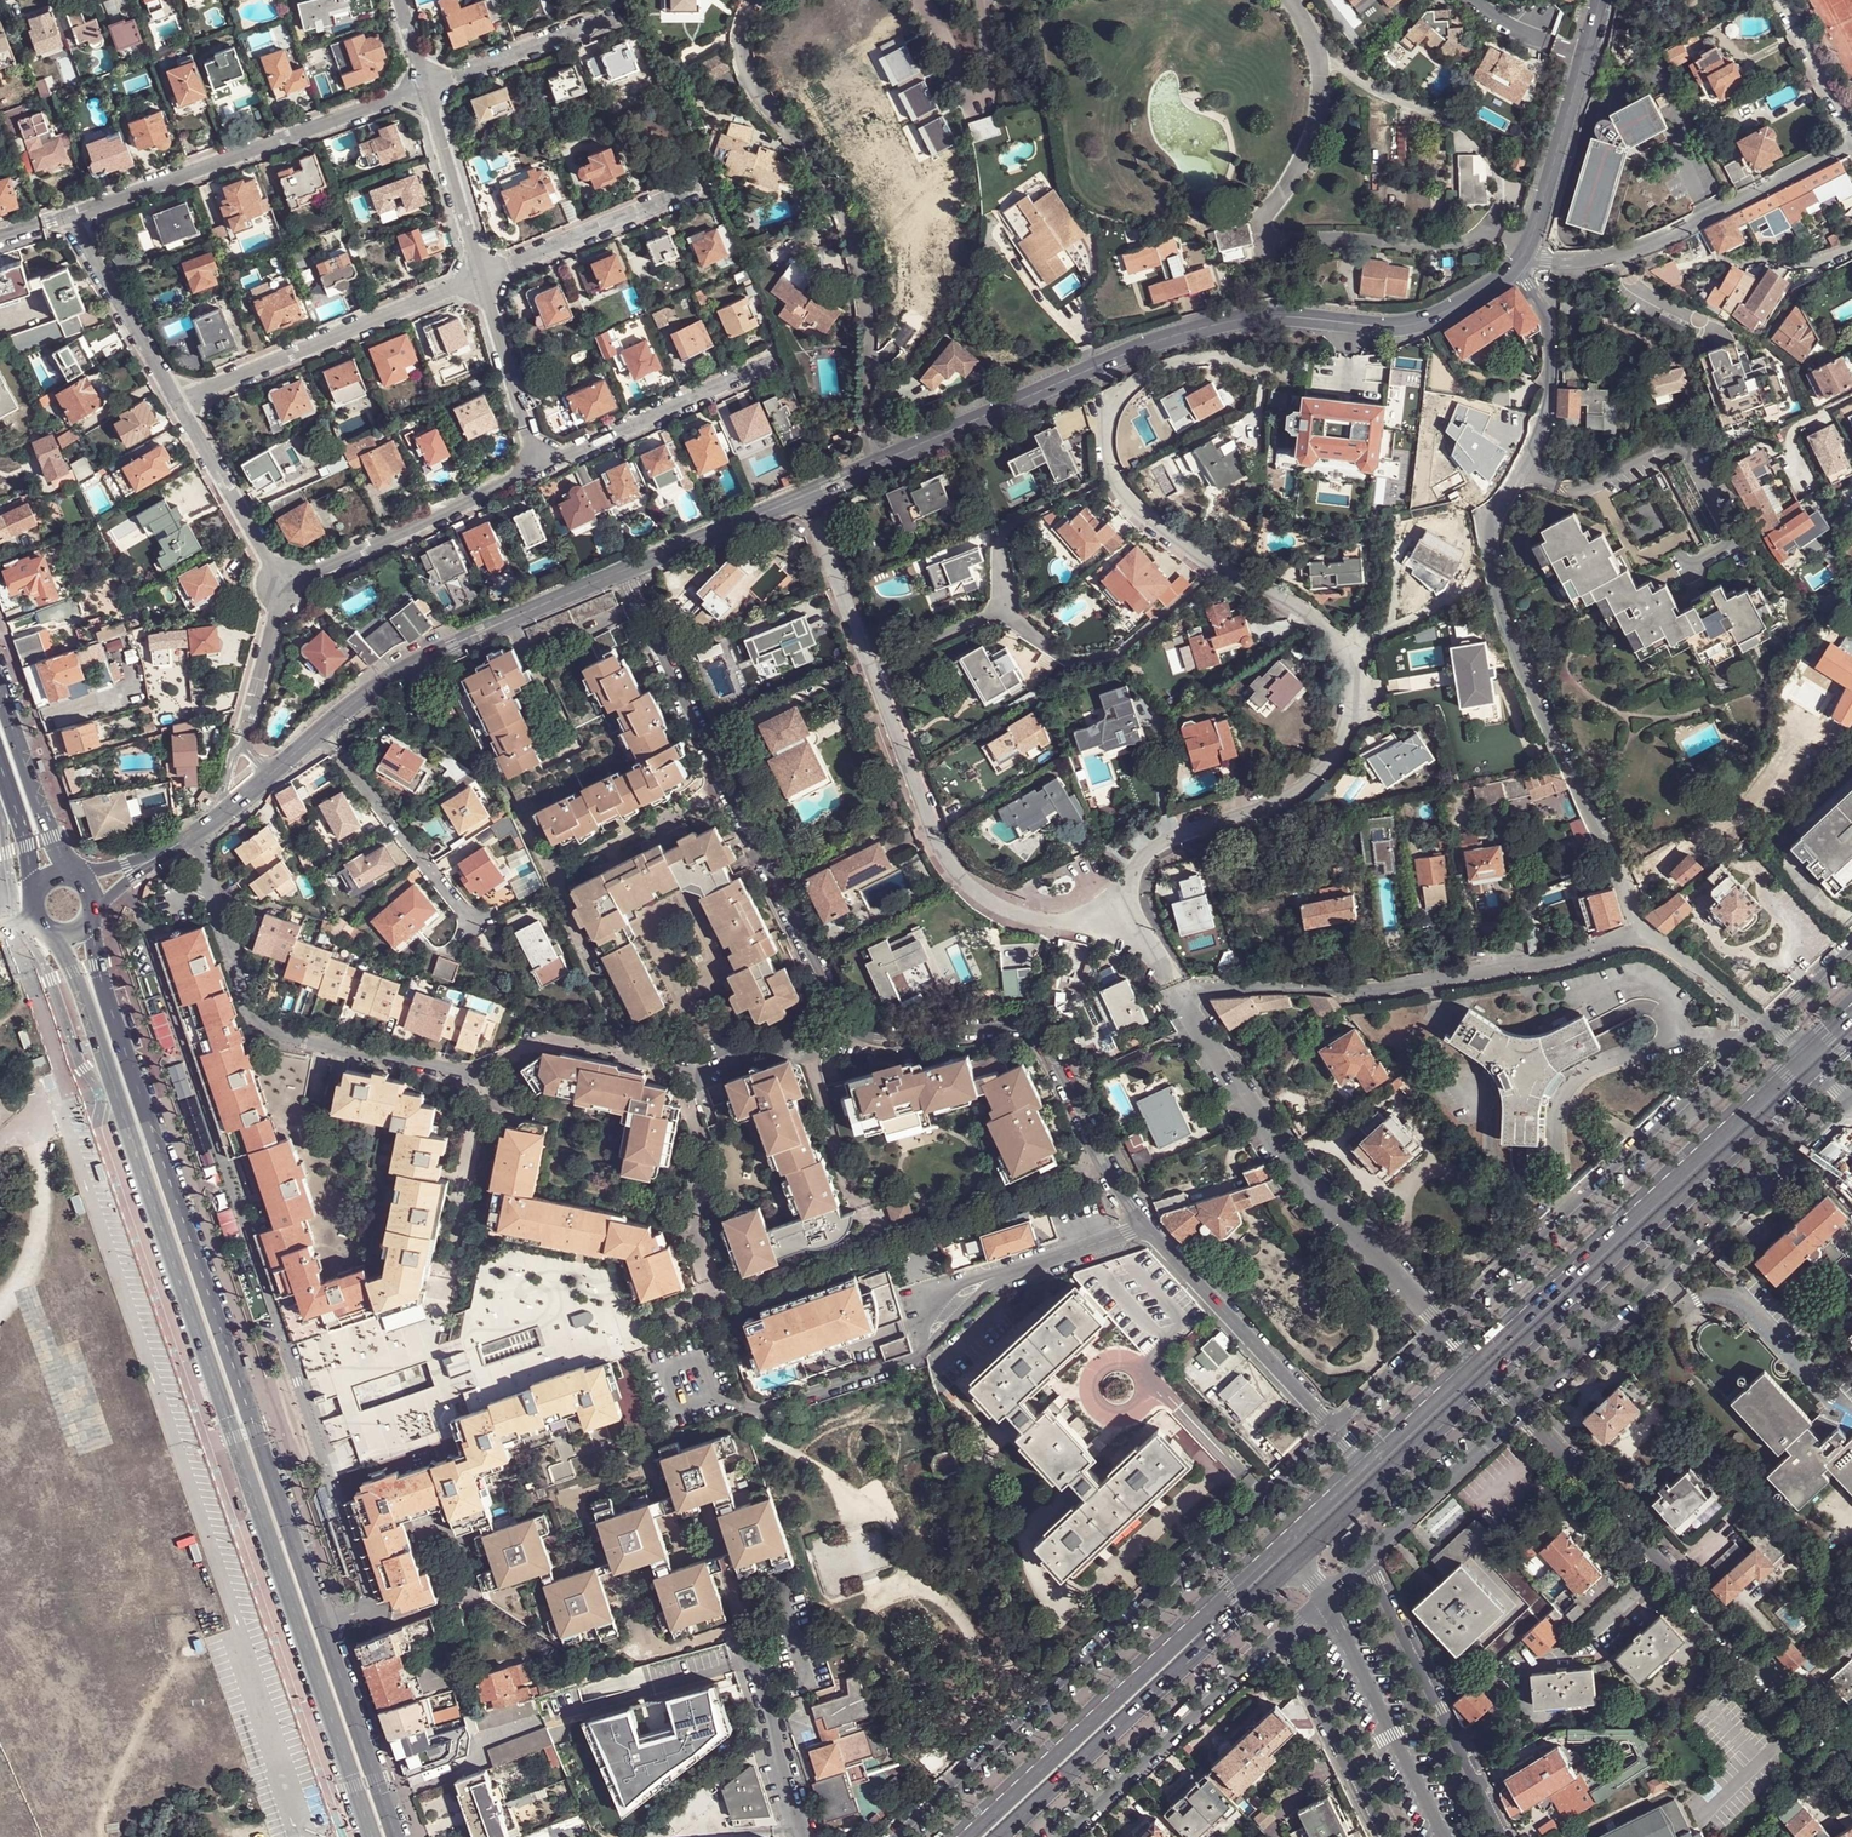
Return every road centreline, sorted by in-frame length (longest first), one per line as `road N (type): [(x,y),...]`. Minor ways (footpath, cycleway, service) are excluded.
road 1 (secondary): [(397,1836),(89,922)]
road 2 (secondary): [(56,935),(371,1836)]
road 3 (residential): [(837,1015),(801,1045),(713,1075),(547,1042),(484,1074),(278,1034),(249,1013),(197,833)]
road 4 (tertiary): [(806,495),(1149,344),(1258,317),(1417,325),(1519,264)]
road 5 (residential): [(1519,264),(1549,317),(1547,410),(1526,472),(1490,527),(1500,594),(1517,656),(1644,933)]
road 6 (residential): [(1334,1430),(896,1836)]
road 7 (residential): [(1348,651),(1300,606),(1177,542),(1113,475),(1109,417),(1128,386),(1207,356),(1279,370)]
road 8 (residential): [(1851,1768),(1521,1414)]
road 9 (residential): [(1644,933),(1551,961),(1360,991),(1182,994)]
road 10 (residential): [(1521,1414),(1851,1104)]
road 11 (secondary): [(1482,1369),(1811,1063)]
road 12 (residential): [(1768,1023),(1446,1331)]
road 13 (residential): [(1446,1331),(1288,1160),(1182,994)]
road 14 (residential): [(1144,1227),(1051,1050),(1034,1035),(880,1037),(837,1015)]
road 15 (secondary): [(980,1836),(1288,1550)]
road 16 (residential): [(875,668),(939,846),(958,872),(985,898),(1044,920),(1130,912)]
road 17 (residential): [(837,1015),(663,658)]
road 18 (residential): [(1130,912),(1130,888),(1151,849),(1270,805),(1326,766),(1352,721),(1348,651)]
road 19 (residential): [(76,221),(426,88)]
road 20 (residential): [(1851,143),(1623,254),(1577,262),(1525,252)]
road 21 (tertiary): [(323,729),(427,655),(619,574)]
road 22 (residential): [(180,402),(486,279)]
road 23 (unclassified): [(1502,1836),(1368,1560)]
road 24 (residential): [(1068,1836),(1285,1636)]
road 25 (residential): [(283,586),(539,471)]
road 26 (residential): [(1334,1430),(1144,1227)]
road 27 (residential): [(457,942),(468,919),(463,909),(323,729)]
road 28 (unclassified): [(1325,1600),(1443,1836)]
road 29 (residential): [(539,471),(780,364)]
road 30 (residential): [(486,279),(705,190)]
road 31 (unclassified): [(1384,1836),(1285,1636)]
road 32 (residential): [(922,1351),(765,1409),(716,1398)]
road 33 (residential): [(1368,1560),(1521,1414)]
road 34 (residential): [(180,402),(283,586)]
road 35 (residential): [(426,88),(623,14)]
road 36 (residential): [(802,1836),(744,1634)]
road 37 (residential): [(76,221),(180,402)]
road 38 (tertiary): [(1525,252),(1586,56)]
road 39 (residential): [(486,279),(426,88)]
road 40 (residential): [(539,471),(486,279)]
road 41 (secondary): [(69,873),(0,692)]
road 42 (tertiary): [(630,569),(806,495)]
road 43 (residential): [(806,495),(875,668)]
road 44 (residential): [(283,586),(242,746)]
road 45 (residential): [(1644,933),(1768,1023)]
road 46 (secondary): [(1371,1472),(1482,1369)]
road 47 (residential): [(1144,1227),(1000,1273)]
road 48 (residential): [(1851,133),(1782,0)]
road 49 (residential): [(1446,1331),(1334,1430)]
road 50 (residential): [(875,668),(998,608)]
road 51 (residential): [(1470,0),(1522,35),(1586,56)]
road 52 (secondary): [(0,764),(36,887)]

